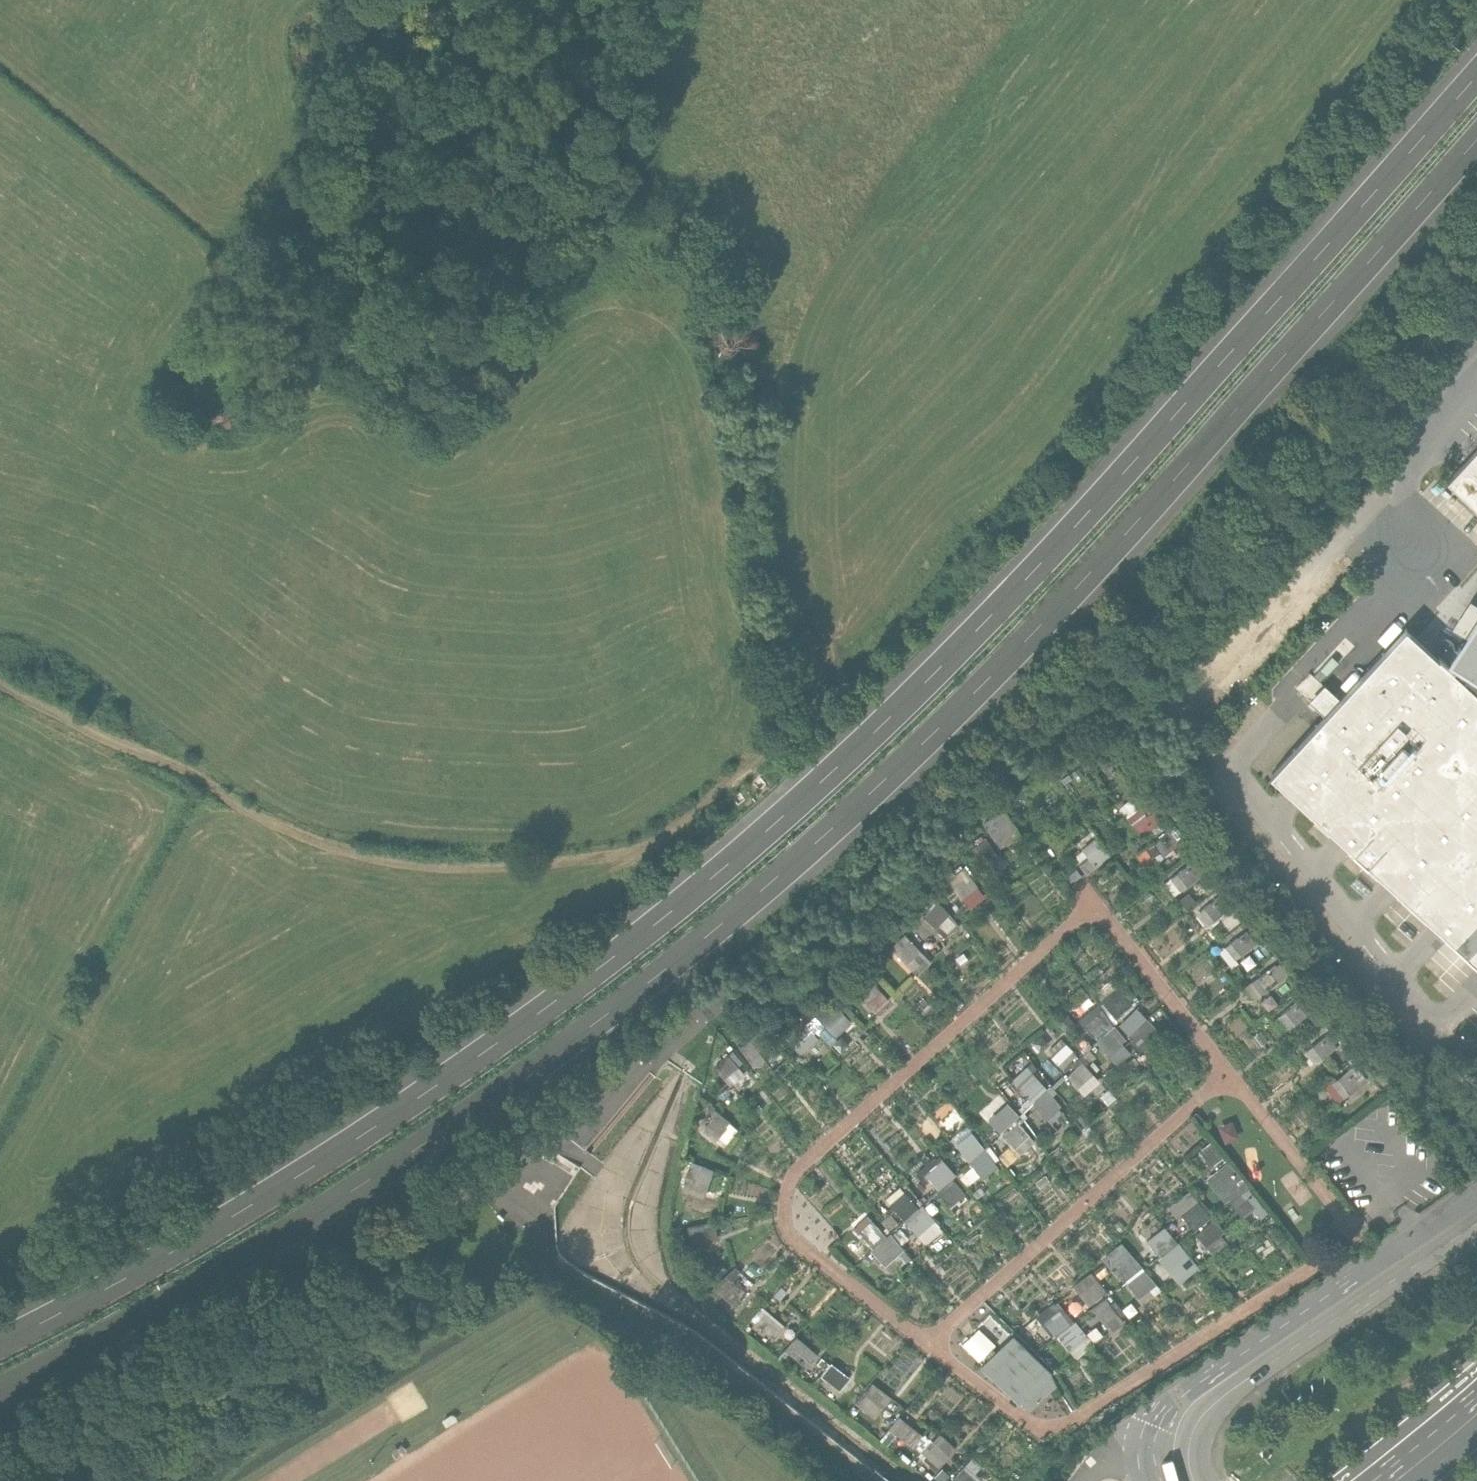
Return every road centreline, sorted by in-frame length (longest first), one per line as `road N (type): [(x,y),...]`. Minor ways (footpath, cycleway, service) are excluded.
road 1 (motorway): [(1476,75),(1143,453),(925,683),(708,883),(506,1040),(289,1184),(100,1297),(0,1346)]
road 2 (motorway): [(0,1392),(120,1333),(312,1220),(526,1078),(732,914),(953,716),(1476,141)]
road 3 (track): [(0,684),(204,782),(269,826),(387,864),(525,868),(649,846),(803,725)]
road 4 (track): [(1190,698),(1104,674),(535,1186)]

